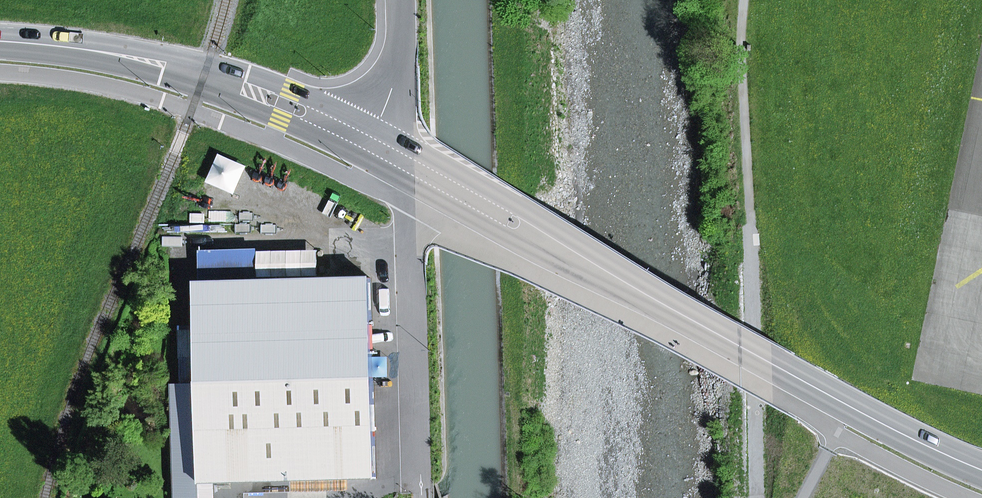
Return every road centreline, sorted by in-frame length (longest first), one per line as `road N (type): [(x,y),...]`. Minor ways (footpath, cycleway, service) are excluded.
road 1 (track): [(744,0),(756,497)]
road 2 (secondary): [(406,169),(205,72),(126,52),(0,40)]
road 3 (secondary): [(779,366),(406,169)]
road 4 (unclassified): [(406,169),(420,483)]
road 5 (secondary): [(779,366),(981,470)]
road 6 (unclassified): [(404,0),(406,169)]

